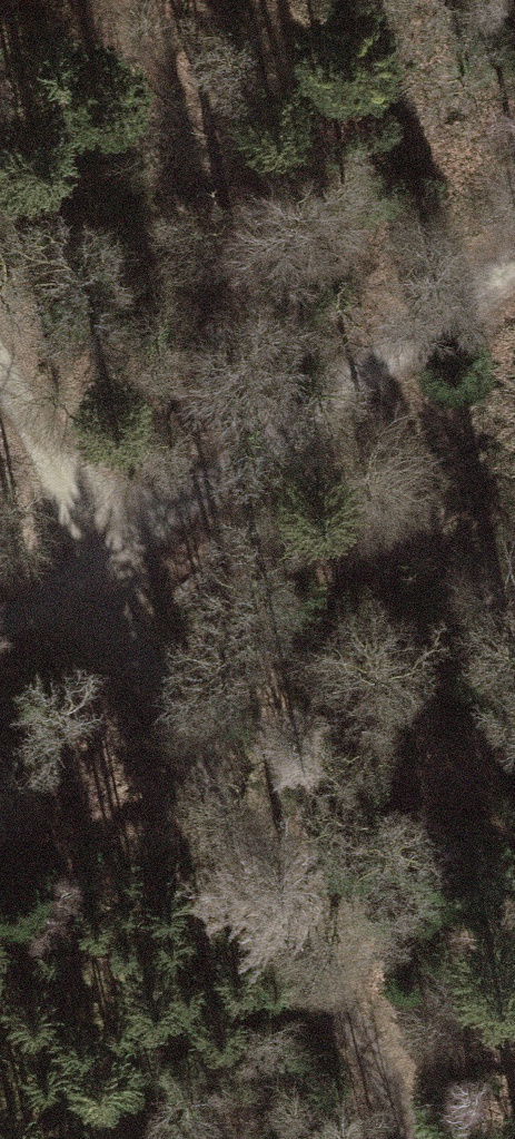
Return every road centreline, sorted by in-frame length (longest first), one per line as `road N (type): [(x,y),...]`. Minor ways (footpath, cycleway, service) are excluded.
road 1 (track): [(0,402),(192,764),(415,1138)]
road 2 (track): [(514,256),(87,572),(0,619)]

